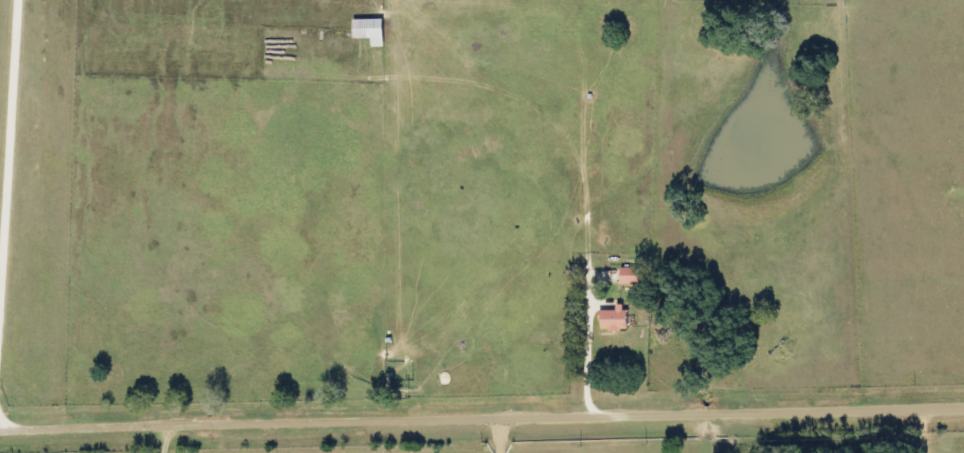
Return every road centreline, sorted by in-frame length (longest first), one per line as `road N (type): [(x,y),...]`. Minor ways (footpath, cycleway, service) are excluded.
road 1 (residential): [(0,425),(963,405)]
road 2 (residential): [(74,422),(26,244),(19,0)]
road 3 (residential): [(597,416),(588,394),(588,208)]

